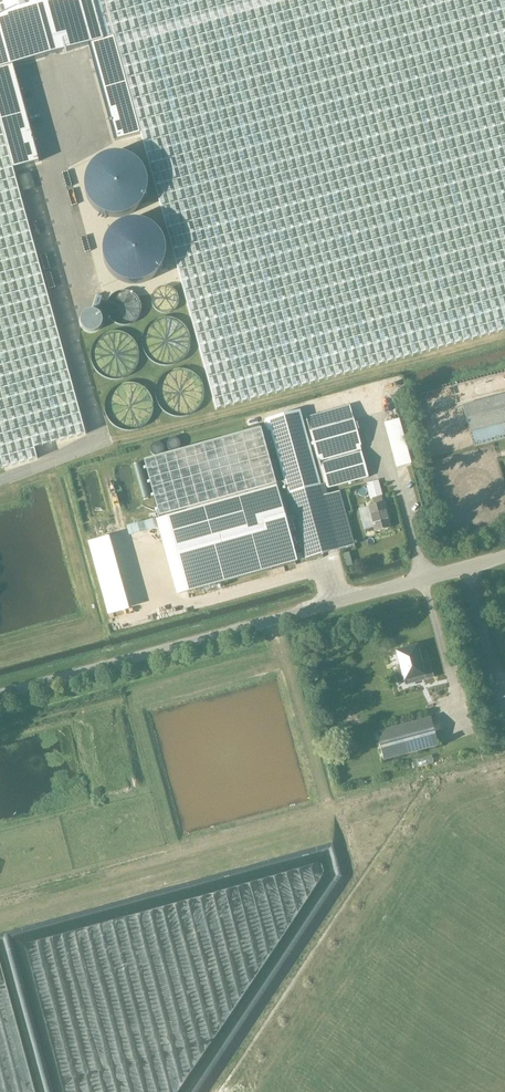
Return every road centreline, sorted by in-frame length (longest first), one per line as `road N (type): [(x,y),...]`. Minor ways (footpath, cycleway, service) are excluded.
road 1 (unclassified): [(0,694),(504,556)]

